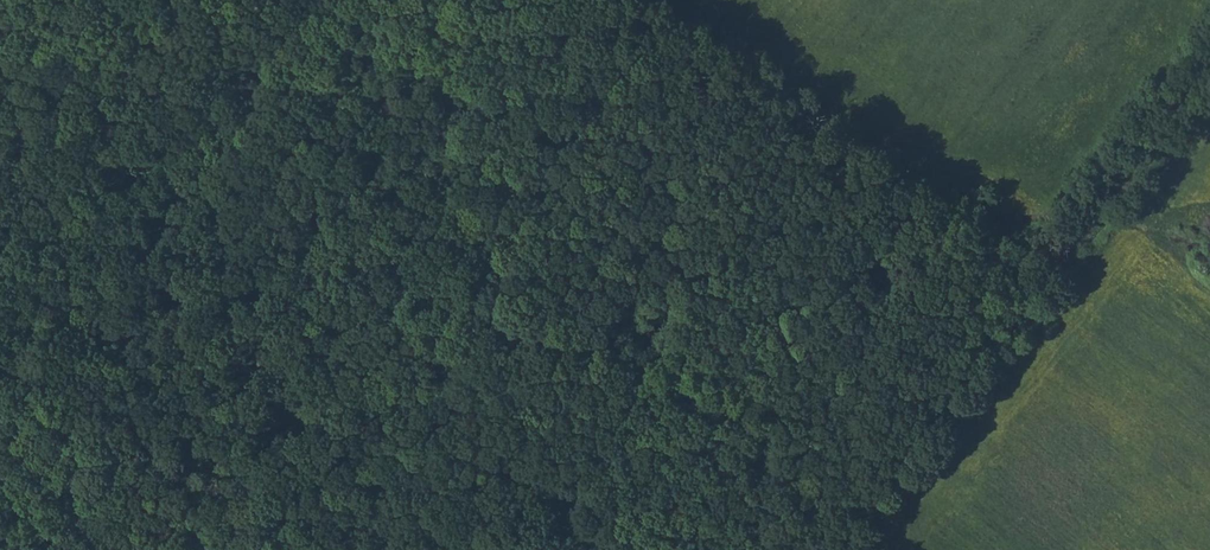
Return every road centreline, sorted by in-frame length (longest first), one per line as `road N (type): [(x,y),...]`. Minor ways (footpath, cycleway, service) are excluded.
road 1 (track): [(835,549),(1209,65)]

